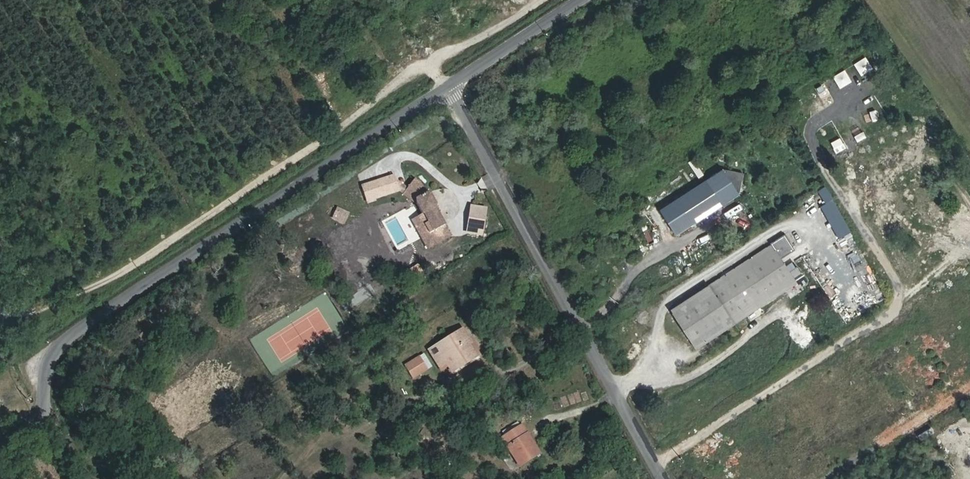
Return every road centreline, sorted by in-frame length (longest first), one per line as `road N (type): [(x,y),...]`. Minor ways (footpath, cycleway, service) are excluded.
road 1 (tertiary): [(448,87),(62,342),(46,379),(42,416),(0,447)]
road 2 (track): [(657,464),(897,311),(897,279),(812,136),(816,120),(876,84)]
road 3 (residential): [(448,87),(666,478)]
road 4 (tertiary): [(581,0),(448,87)]

